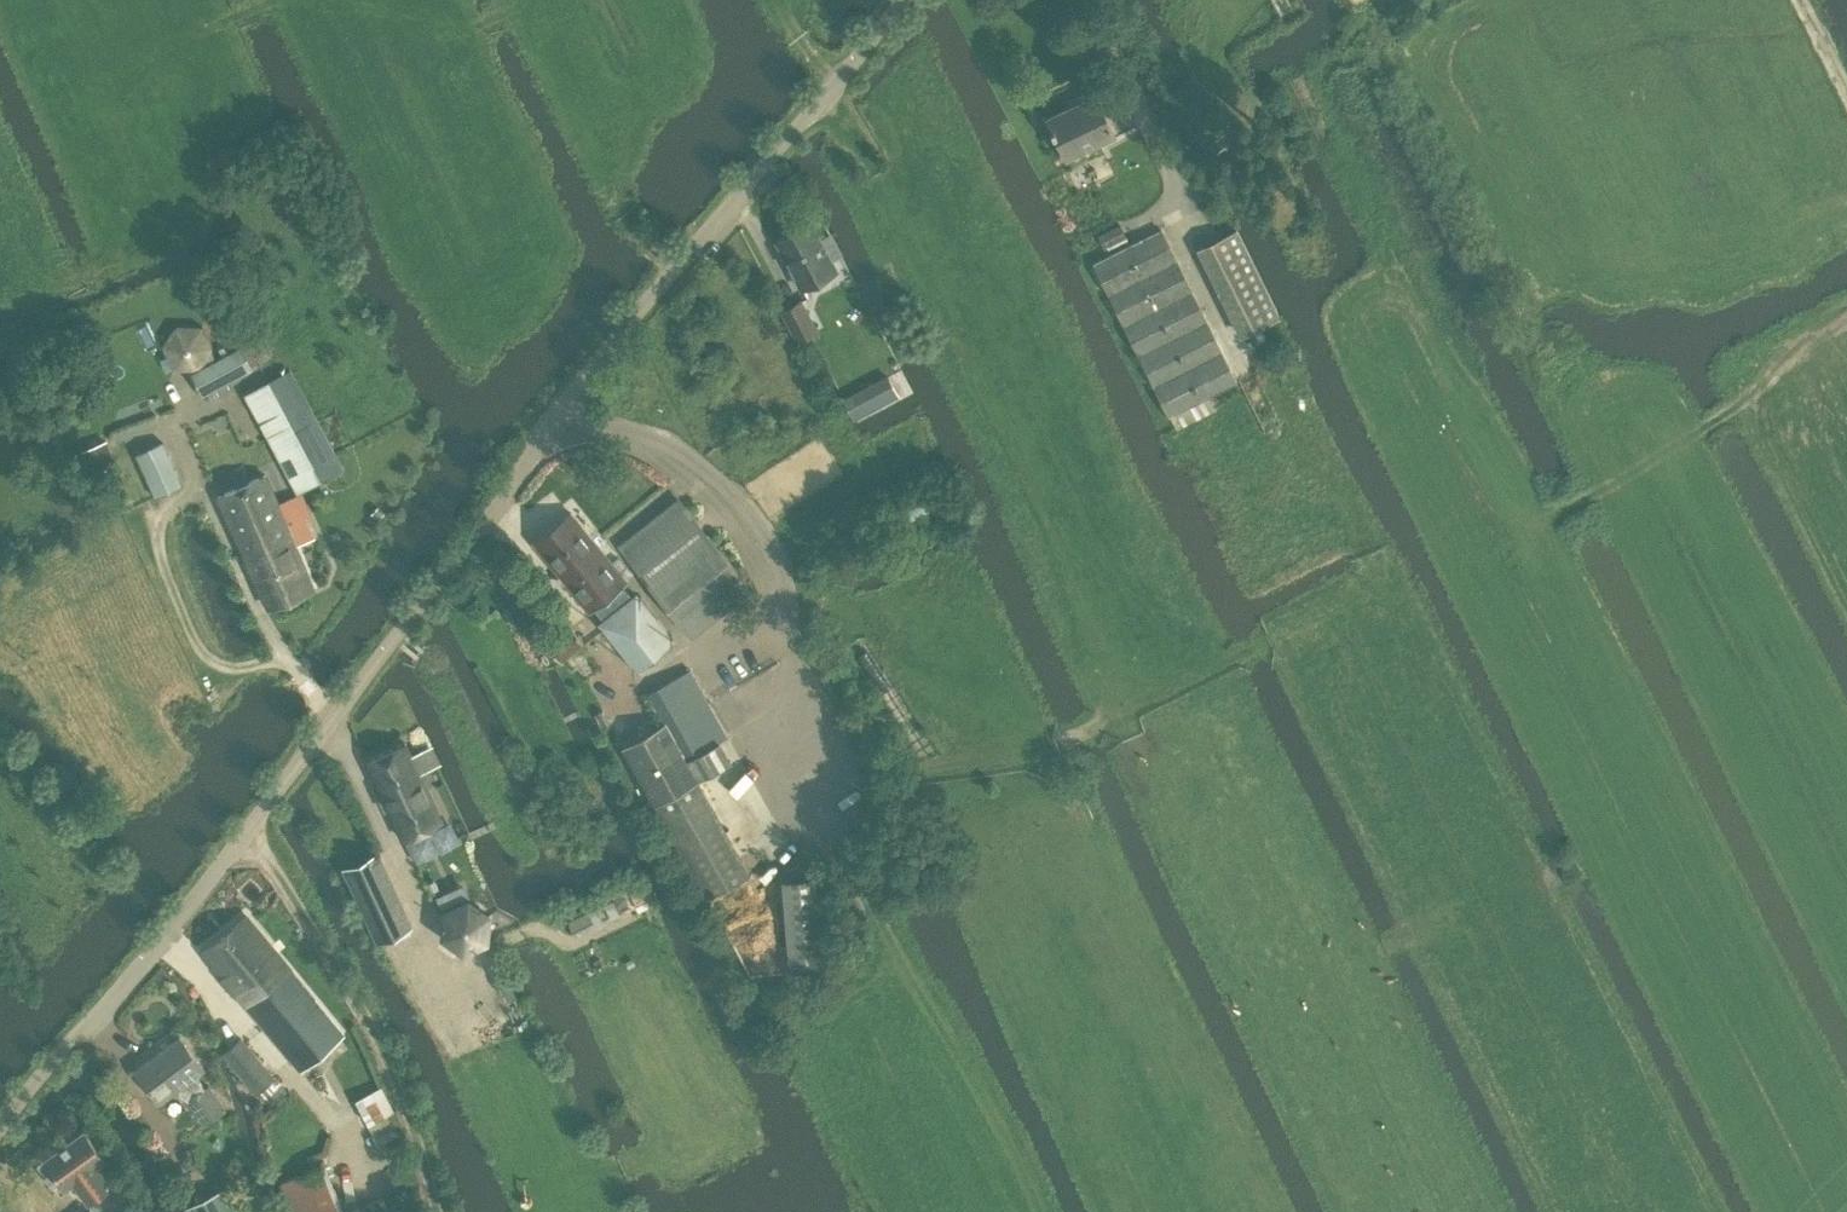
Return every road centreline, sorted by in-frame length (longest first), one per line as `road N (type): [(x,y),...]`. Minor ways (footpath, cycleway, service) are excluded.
road 1 (unclassified): [(0,1148),(884,0)]
road 2 (track): [(440,1211),(398,1067),(273,855),(246,835)]

